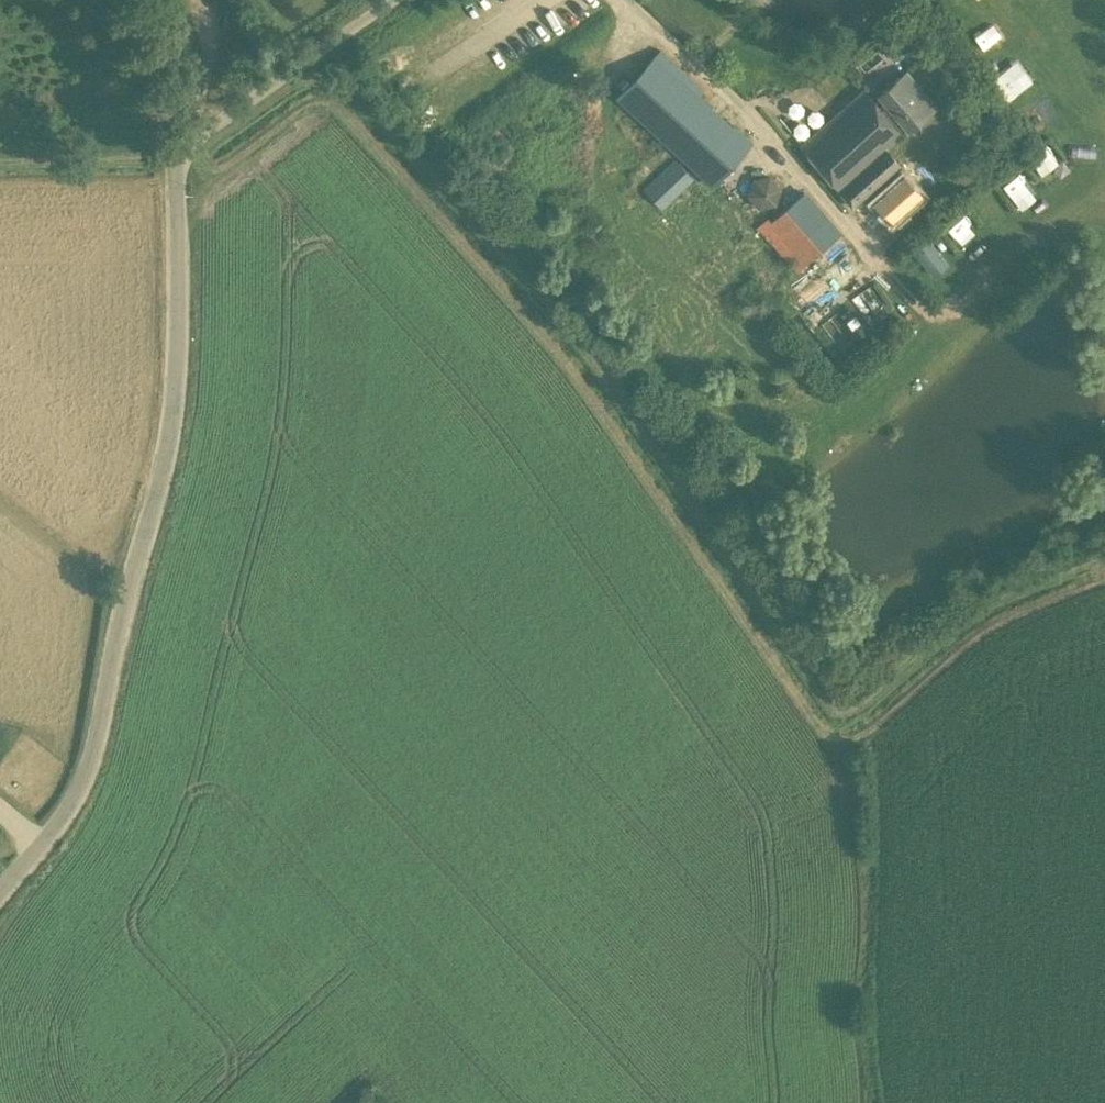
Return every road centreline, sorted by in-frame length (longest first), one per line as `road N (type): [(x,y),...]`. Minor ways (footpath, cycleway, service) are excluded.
road 1 (unclassified): [(0,886),(55,826),(87,767),(168,448),(177,149)]
road 2 (unclassified): [(177,149),(388,0)]
road 3 (unclassified): [(177,149),(125,0)]

